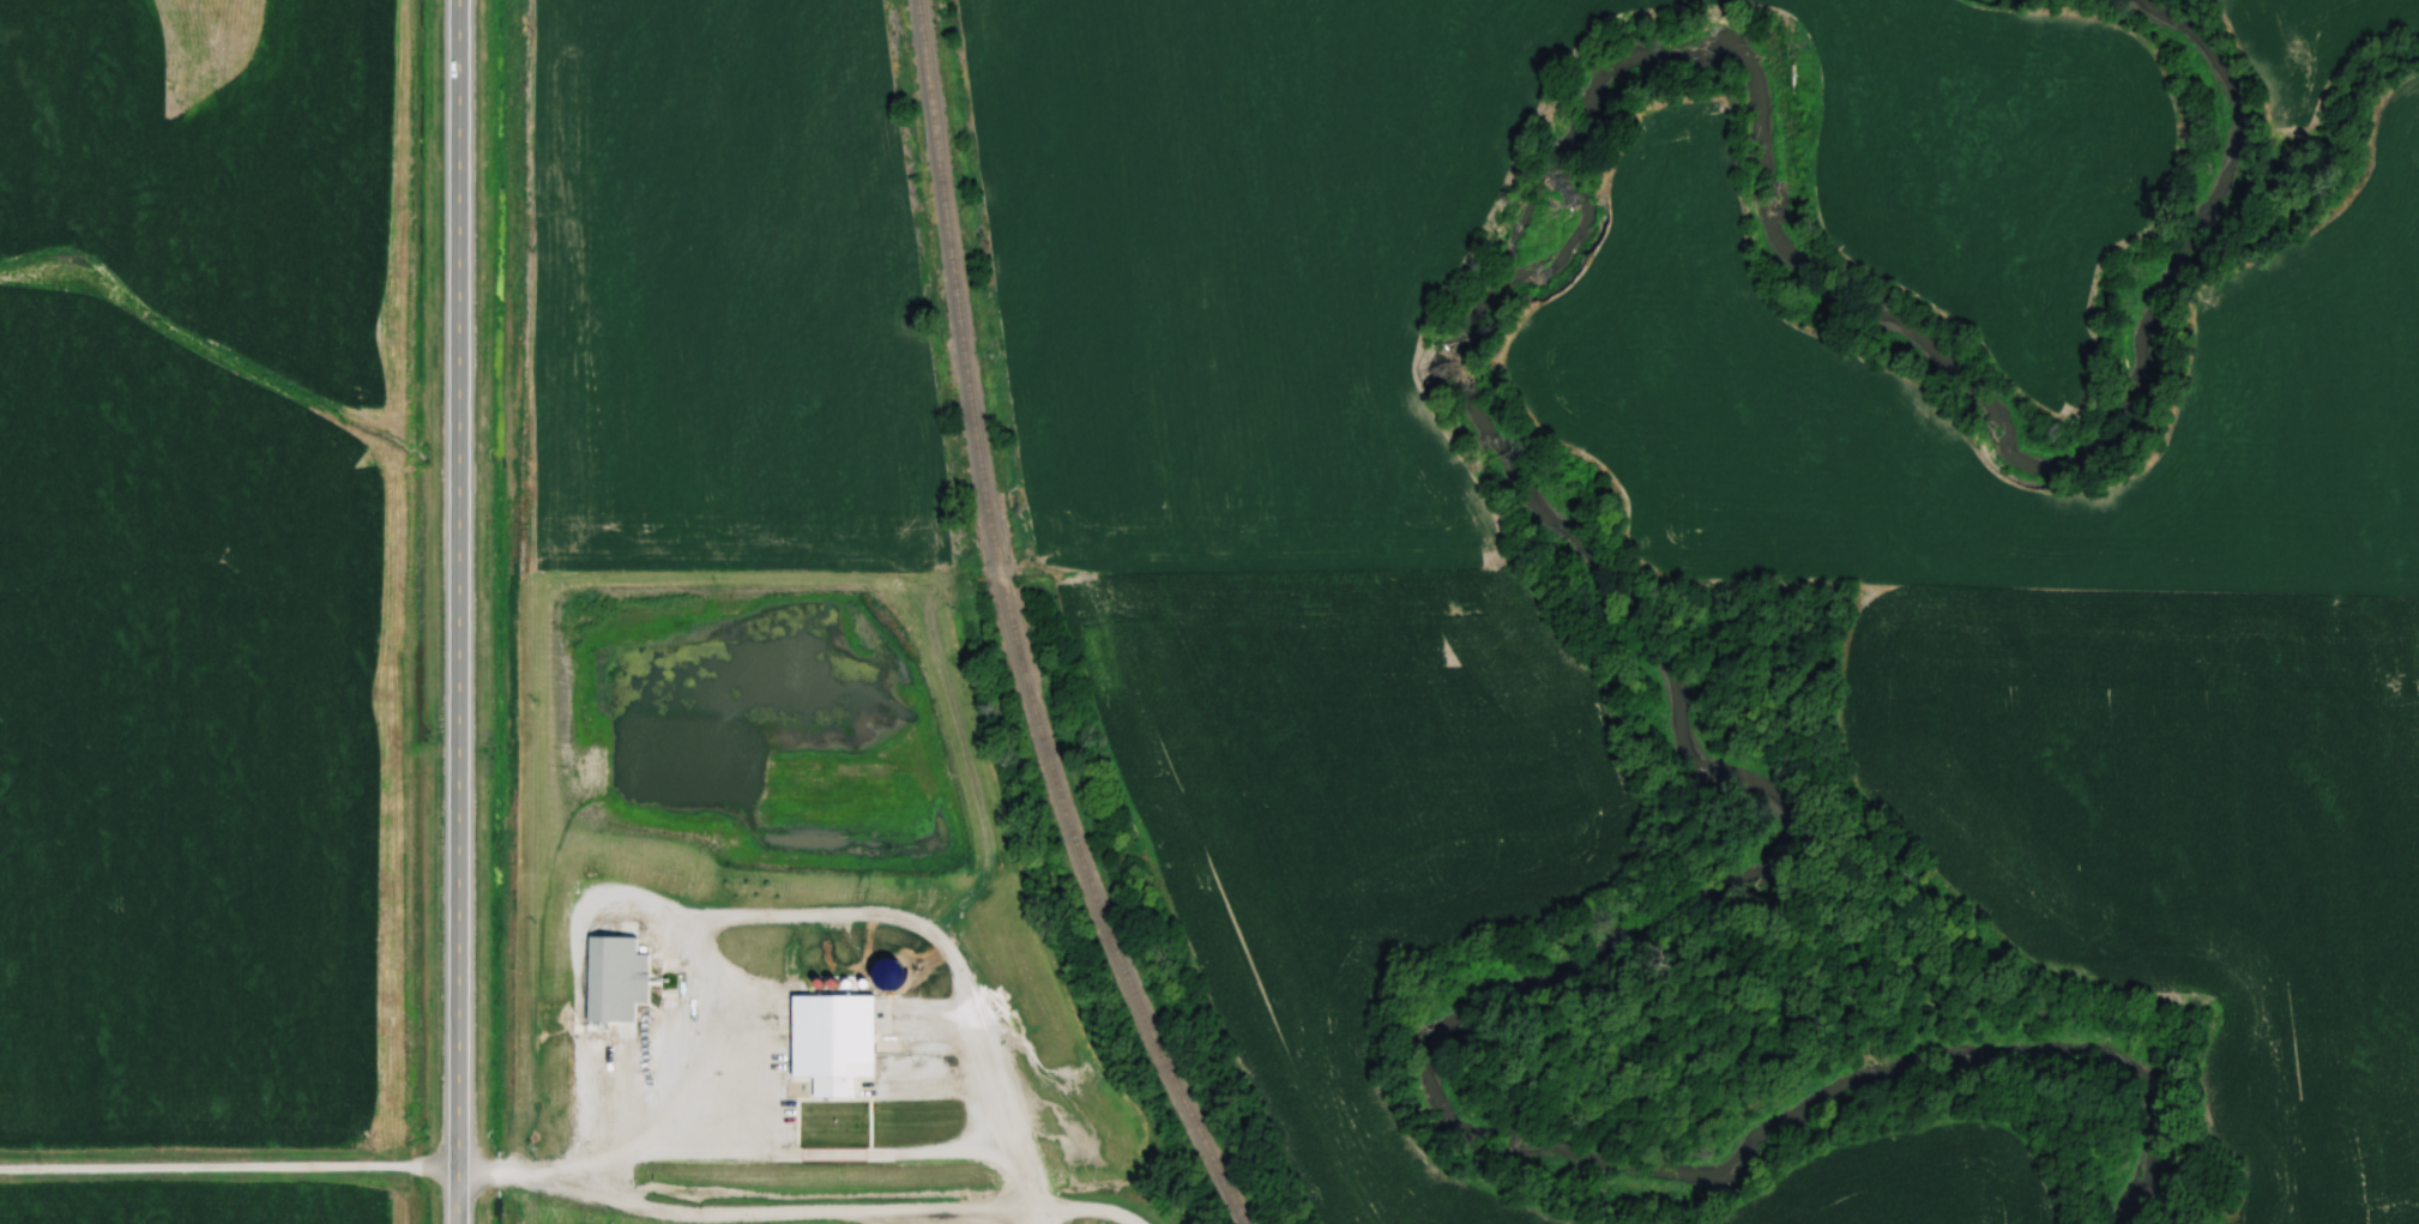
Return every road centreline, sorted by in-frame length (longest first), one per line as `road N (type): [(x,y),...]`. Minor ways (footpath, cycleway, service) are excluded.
road 1 (secondary): [(460,0),(459,1223)]

